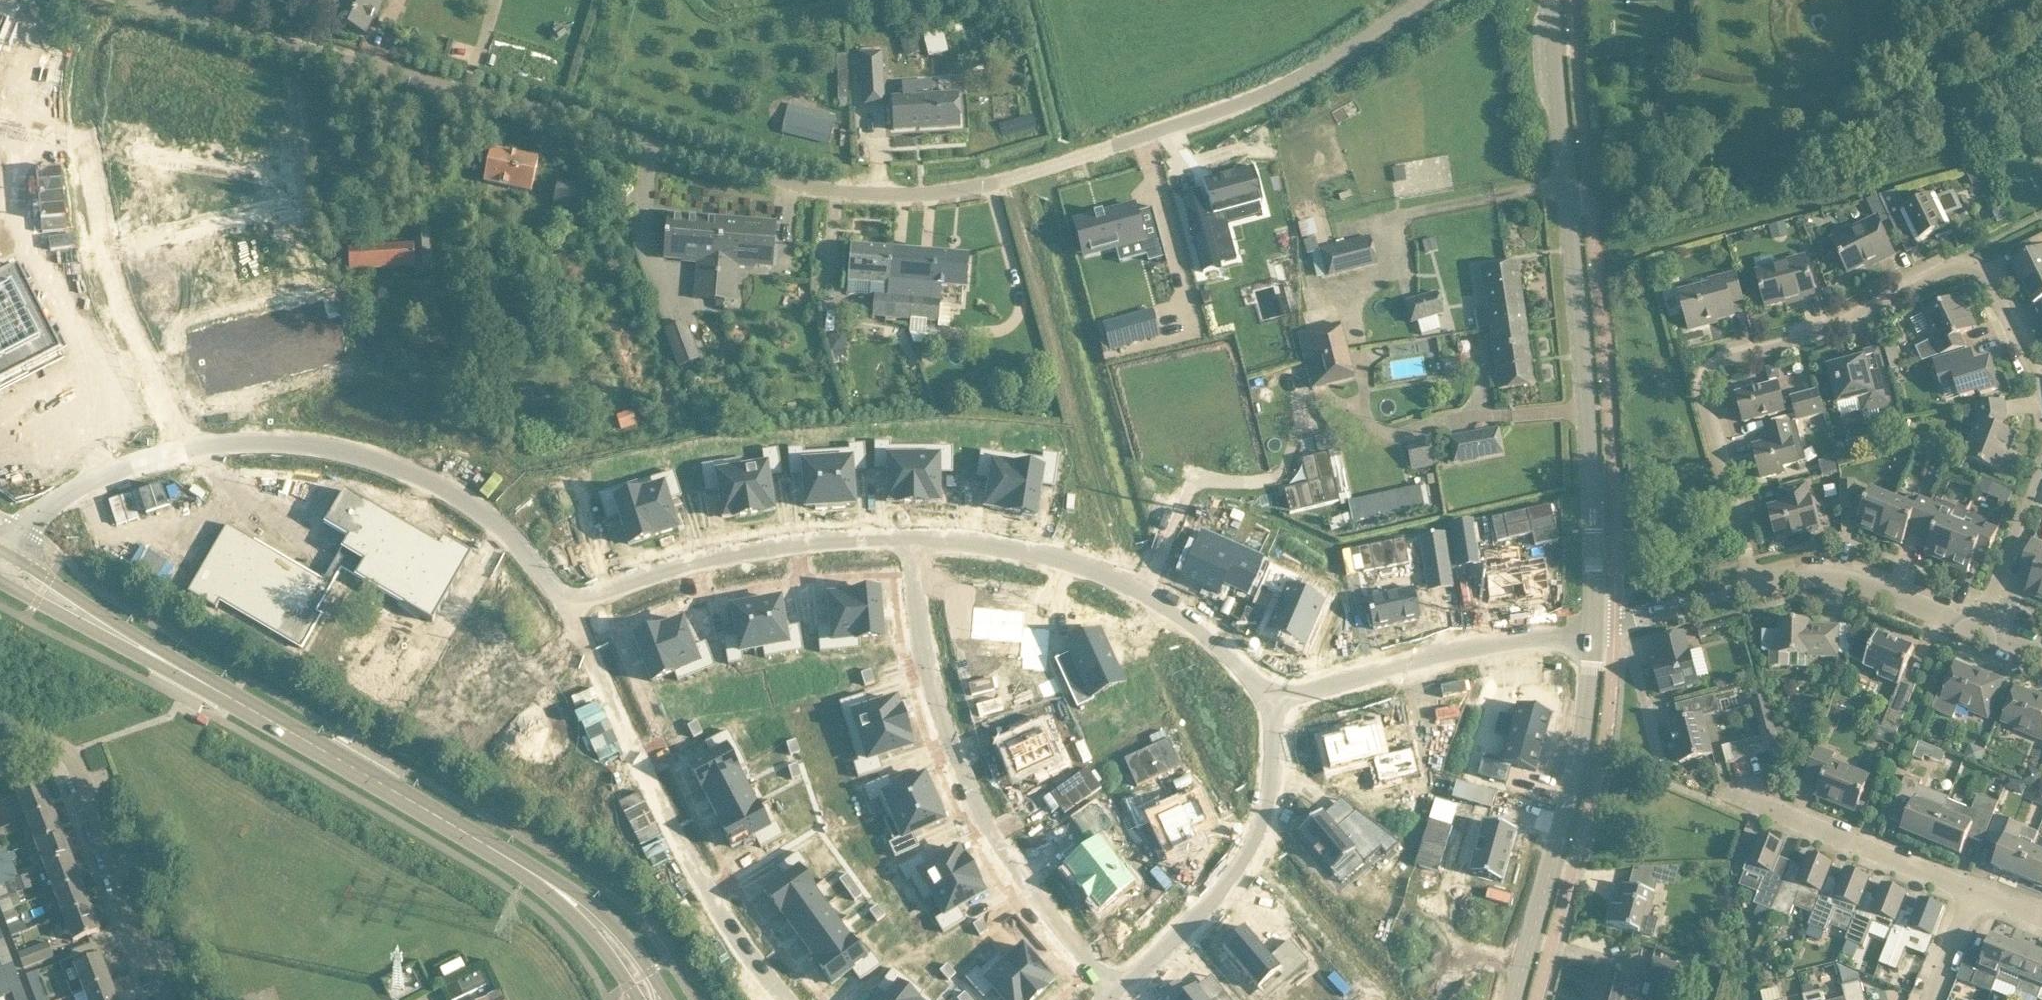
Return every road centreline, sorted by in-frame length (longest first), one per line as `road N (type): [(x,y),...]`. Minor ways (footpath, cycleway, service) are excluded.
road 1 (unclassified): [(1421,0),(1252,97),(1008,179),(872,195),(806,187),(135,0)]
road 2 (residential): [(2041,374),(1987,276),(1967,264),(1811,335),(1720,358),(1704,372),(1702,394),(1757,584)]
road 3 (tertiary): [(1594,631),(1587,407),(1553,0)]
road 4 (residential): [(913,538),(934,692),(977,807),(1052,922),(1116,994)]
road 5 (residential): [(786,999),(719,915),(674,835),(564,604)]
road 6 (residential): [(105,256),(294,207),(287,171),(84,147)]
road 7 (residential): [(564,604),(486,517),(398,467),(279,442),(184,449)]
road 8 (residential): [(913,538),(1045,556),(1114,578),(1181,614),(1267,701)]
road 9 (tertiary): [(1516,999),(1577,768),(1594,631)]
road 10 (residential): [(564,604),(711,556),(913,538)]
road 11 (tertiary): [(497,850),(189,674)]
road 12 (residential): [(1267,701),(1275,755),(1253,846),(1229,882),(1116,994)]
road 13 (residential): [(1267,701),(1460,646),(1594,631)]
road 14 (residential): [(162,999),(72,760),(53,745)]
road 15 (residential): [(1981,885),(1748,796)]
road 16 (residential): [(1757,584),(1823,575),(1978,632)]
road 17 (tertiary): [(669,999),(599,910),(497,850)]
road 18 (tertiary): [(189,674),(7,552)]
road 19 (residential): [(184,449),(97,476),(43,505),(7,552)]
road 20 (tertiary): [(0,579),(189,674)]
road 21 (residential): [(184,449),(105,256)]
road 22 (tertiary): [(497,850),(584,925),(638,999)]
road 23 (residential): [(1978,632),(2041,464)]
road 24 (residential): [(1594,631),(1757,584)]
road 25 (residential): [(1932,999),(1981,885)]

